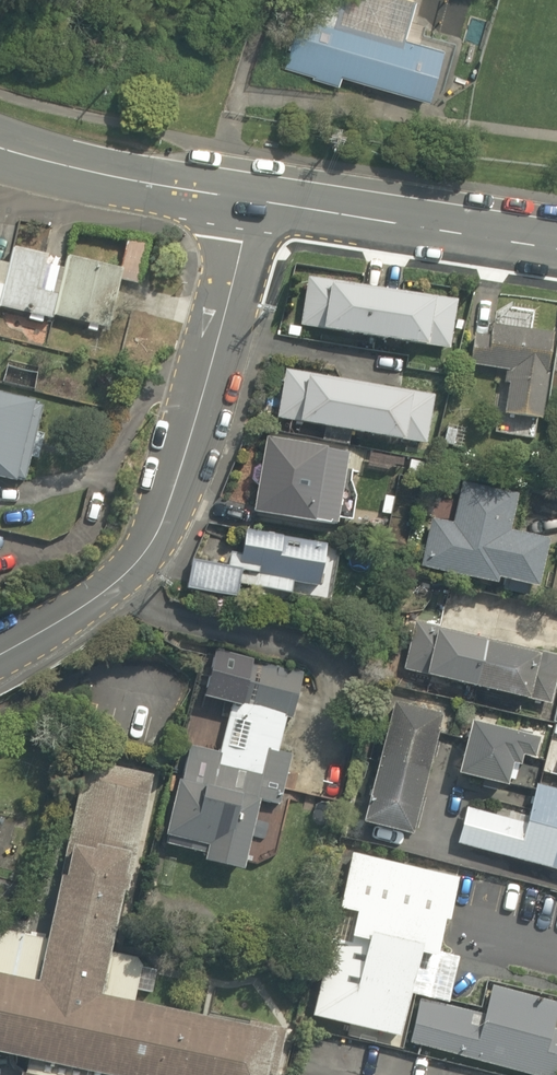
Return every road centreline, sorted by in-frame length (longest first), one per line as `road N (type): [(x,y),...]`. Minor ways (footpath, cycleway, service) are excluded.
road 1 (residential): [(0,655),(118,584),(162,524),(251,203)]
road 2 (residential): [(251,203),(556,251)]
road 3 (residential): [(0,149),(251,203)]

